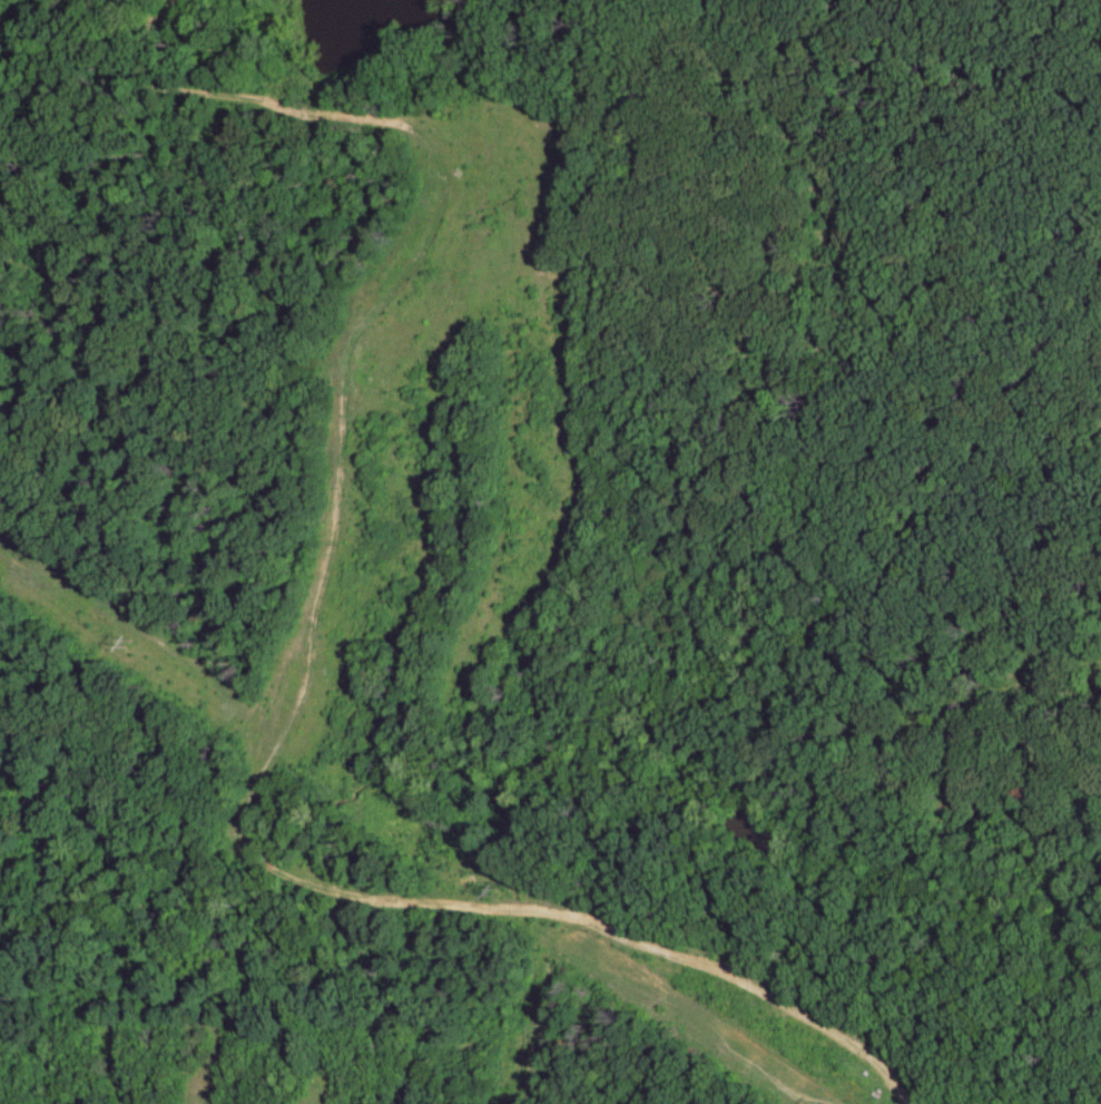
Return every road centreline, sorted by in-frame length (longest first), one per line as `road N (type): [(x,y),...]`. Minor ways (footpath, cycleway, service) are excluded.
road 1 (track): [(902,1103),(859,1052),(694,960),(523,908),(382,896)]

